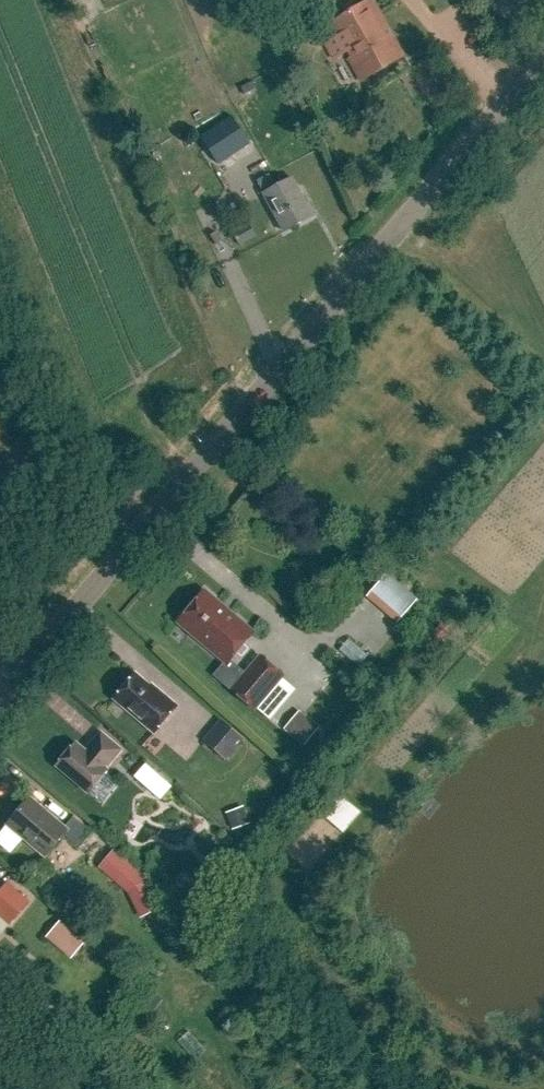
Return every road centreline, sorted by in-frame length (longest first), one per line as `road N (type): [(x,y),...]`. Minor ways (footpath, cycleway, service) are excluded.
road 1 (unclassified): [(0,692),(543,56)]

